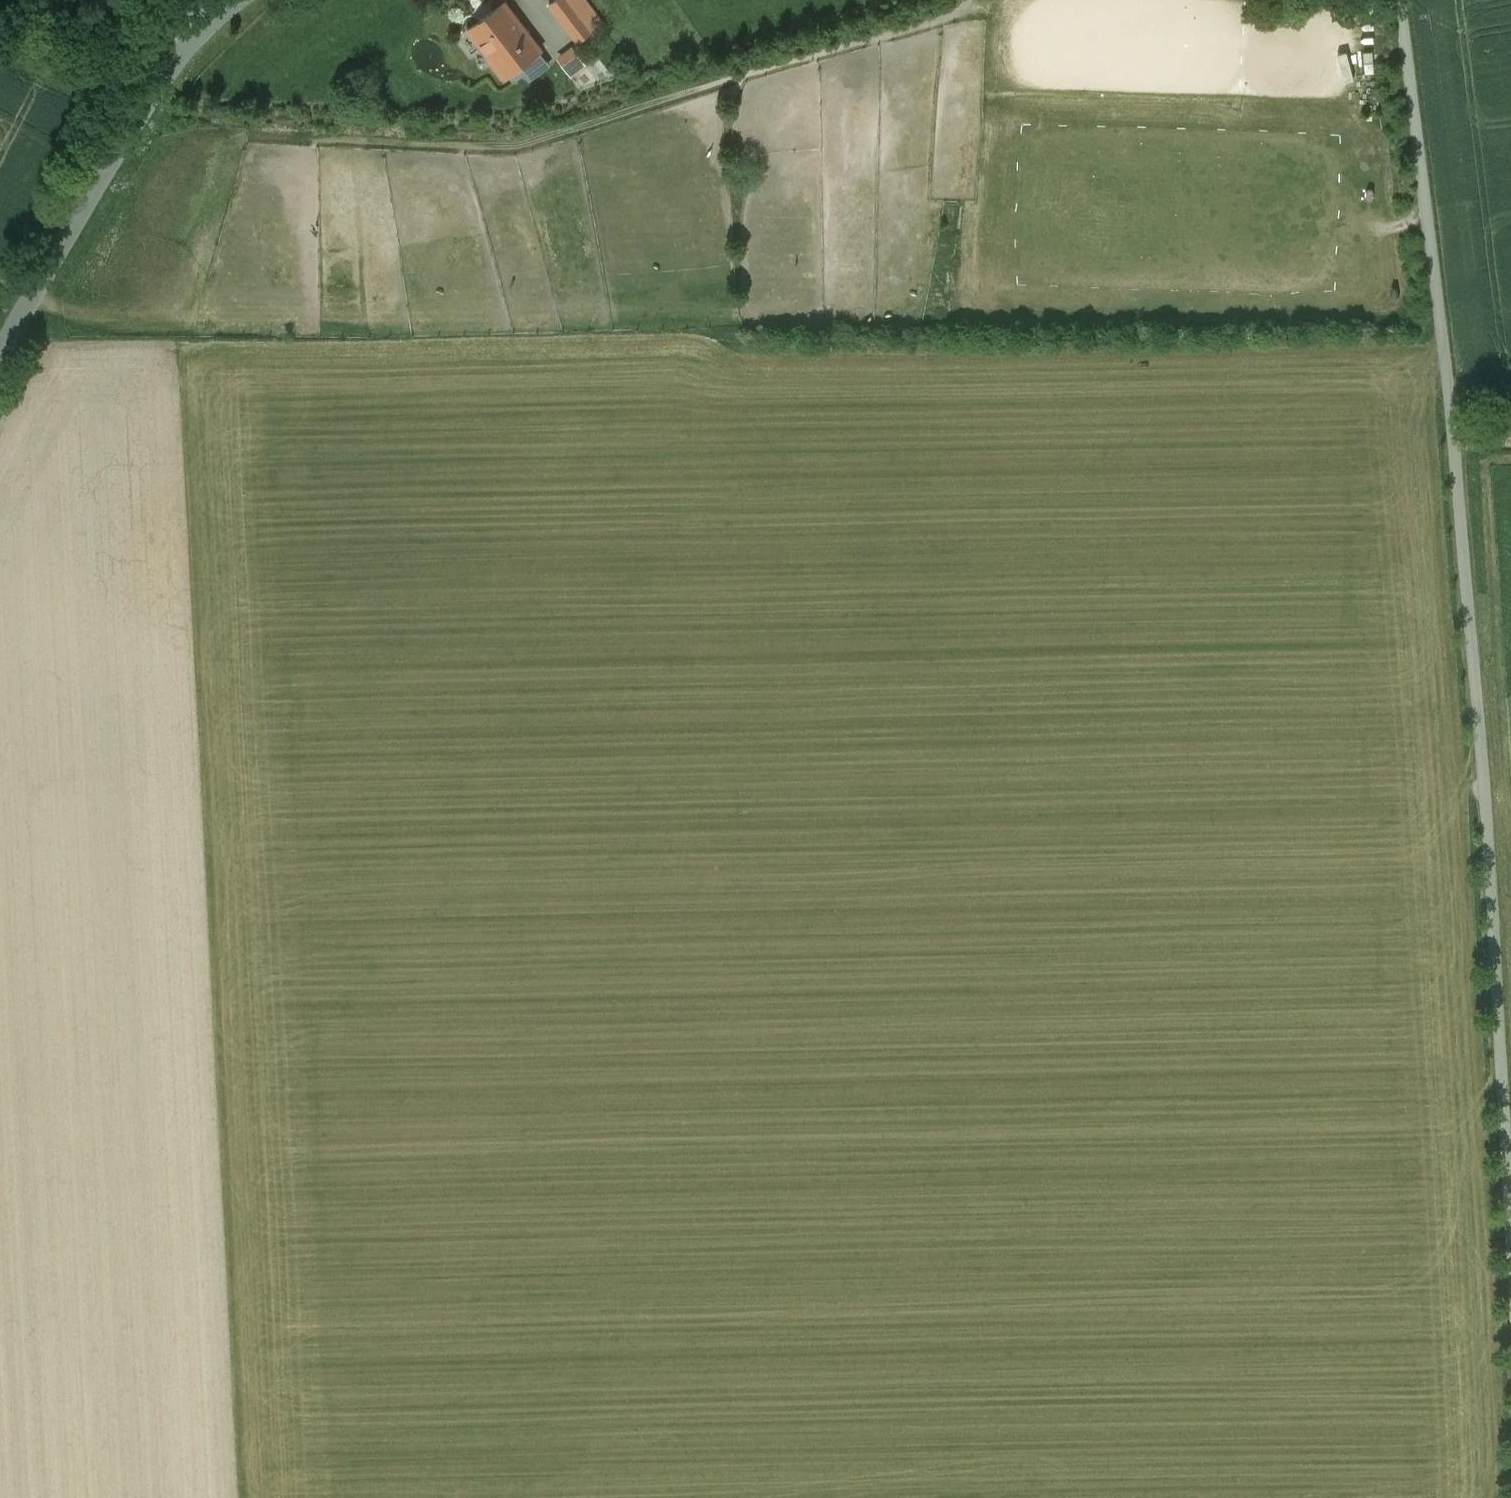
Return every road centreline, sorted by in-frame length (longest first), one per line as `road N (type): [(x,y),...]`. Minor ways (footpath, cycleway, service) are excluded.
road 1 (unclassified): [(1510,1241),(1452,441),(1402,0)]
road 2 (unclassified): [(237,0),(207,24),(155,91),(0,364)]

